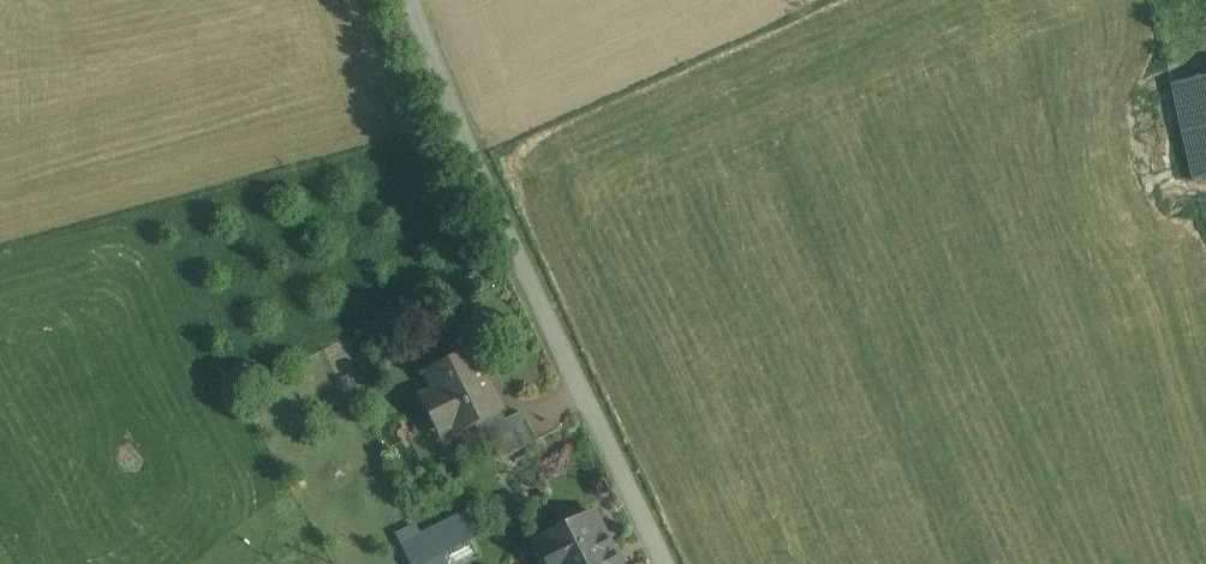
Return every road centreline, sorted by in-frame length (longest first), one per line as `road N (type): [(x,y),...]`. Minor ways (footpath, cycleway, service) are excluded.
road 1 (unclassified): [(409,0),(462,131),(670,563)]

